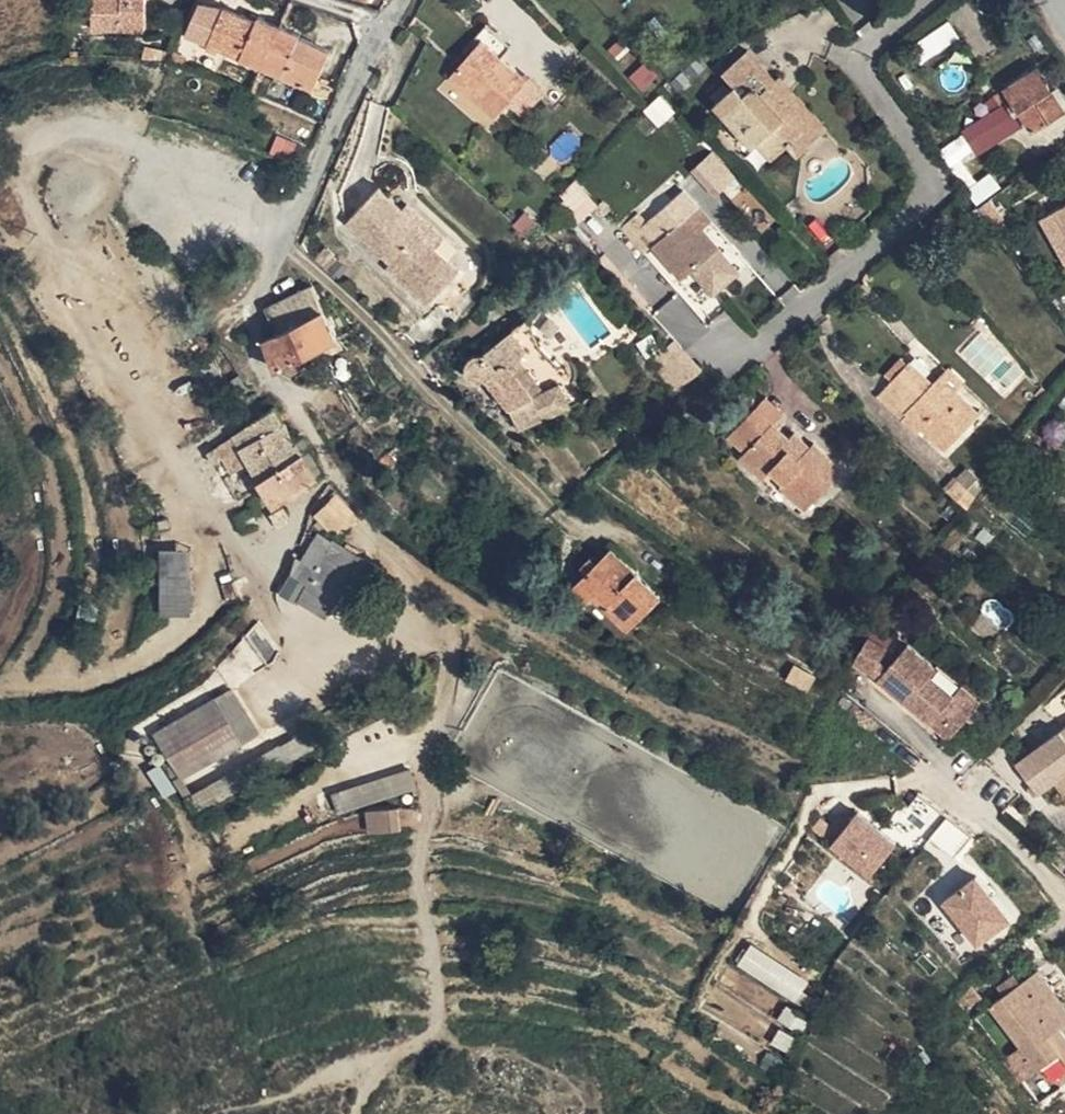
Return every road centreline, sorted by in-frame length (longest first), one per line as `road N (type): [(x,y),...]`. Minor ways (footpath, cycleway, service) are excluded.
road 1 (residential): [(927,0),(865,50),(861,69),(925,161),(932,186),(917,213),(754,353),(721,356),(590,217)]
road 2 (track): [(361,1113),(388,1060),(437,1018),(431,824),(438,757)]
road 3 (residential): [(399,0),(281,230)]
road 4 (residential): [(1064,900),(940,785)]

